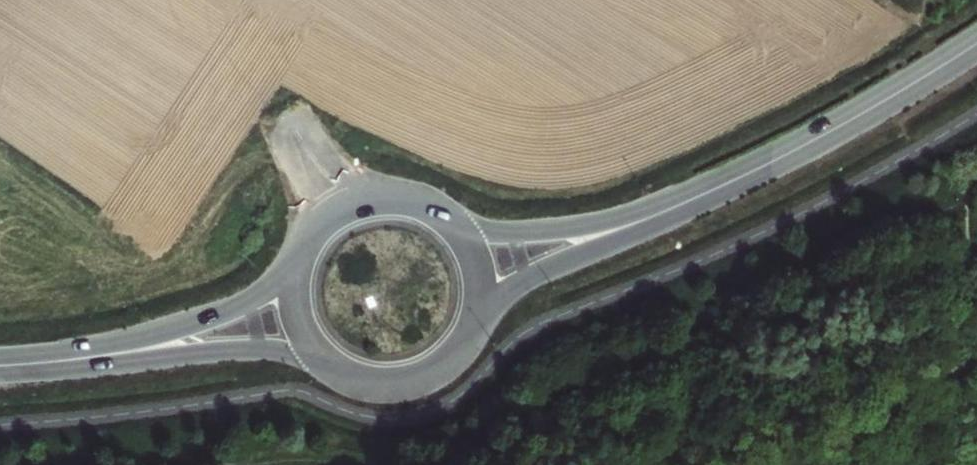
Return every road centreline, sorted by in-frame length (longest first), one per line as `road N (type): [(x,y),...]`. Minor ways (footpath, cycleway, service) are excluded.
road 1 (secondary): [(719,190),(976,46)]
road 2 (secondary): [(719,190),(570,230),(497,231),(438,211)]
road 3 (secondary): [(477,333),(517,288),(719,190)]
road 4 (secondary): [(67,361),(256,352),(342,376)]
road 5 (secondary): [(298,263),(273,290),(223,318),(67,361)]
road 6 (secondary): [(438,211),(398,198),(356,203),(320,227),(298,263)]
road 7 (secondary): [(342,376),(368,387),(412,386),(450,367),(477,333)]
road 8 (secondary): [(477,333),(485,306),(481,265),(469,239),(438,211)]
road 9 (secondary): [(298,263),(297,320),(319,358),(342,376)]

